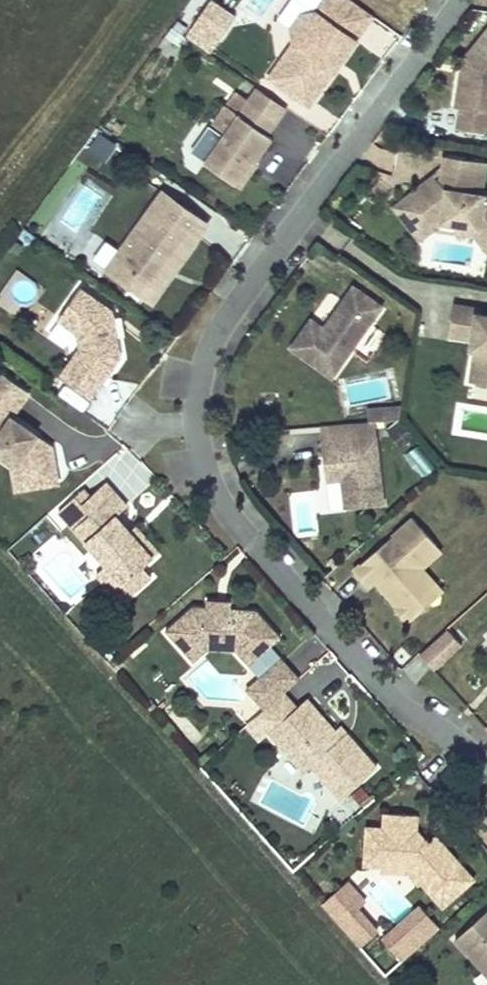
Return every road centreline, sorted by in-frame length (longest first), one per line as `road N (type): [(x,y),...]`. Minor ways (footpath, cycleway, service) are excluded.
road 1 (residential): [(461,0),(220,332),(204,364),(197,424),(208,483),(225,511),(377,685),(486,771)]

